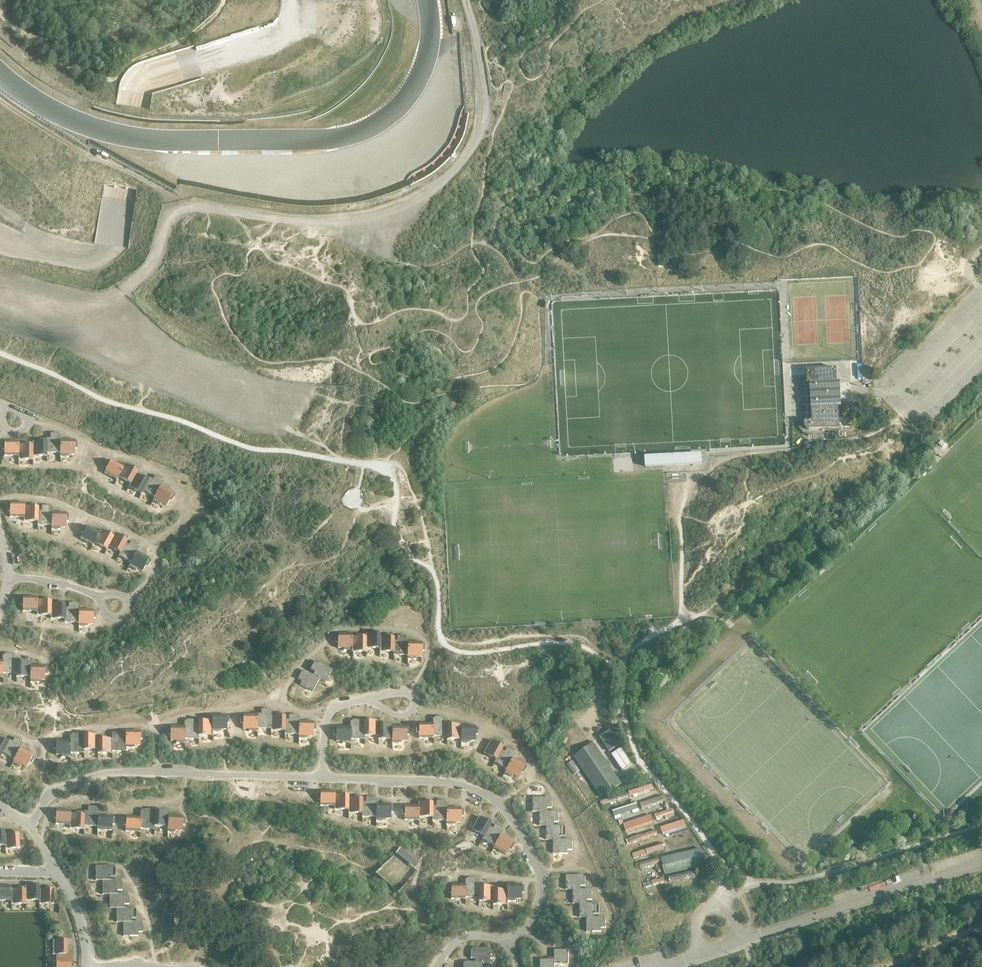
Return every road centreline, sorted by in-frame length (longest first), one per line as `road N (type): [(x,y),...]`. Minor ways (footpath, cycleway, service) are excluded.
road 1 (track): [(123,292),(154,261),(179,210),(346,218),(396,209),(439,185),(484,123),(466,0)]
road 2 (unclassified): [(740,940),(981,865)]
road 3 (unclassified): [(755,884),(799,882),(981,826)]
road 4 (unclassified): [(622,671),(625,723),(638,757),(727,868)]

